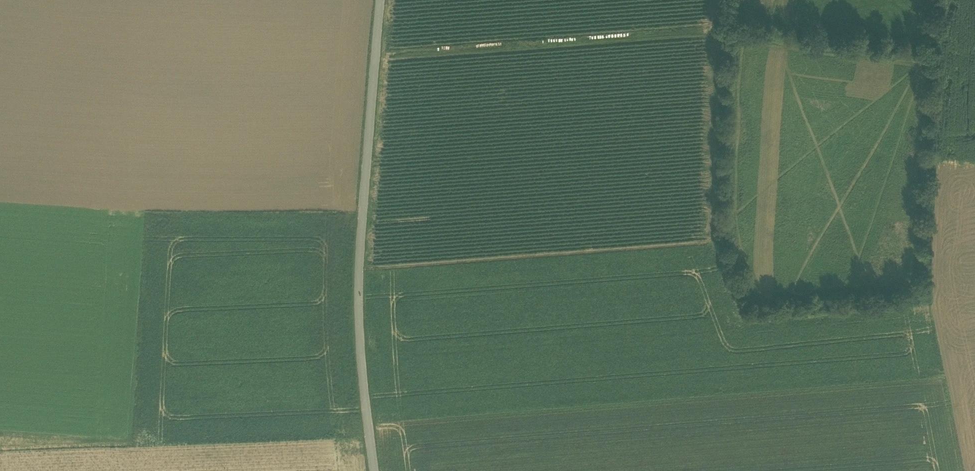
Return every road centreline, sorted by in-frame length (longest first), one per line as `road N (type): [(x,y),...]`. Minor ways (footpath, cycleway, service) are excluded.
road 1 (unclassified): [(374,470),(358,271),(379,0)]

